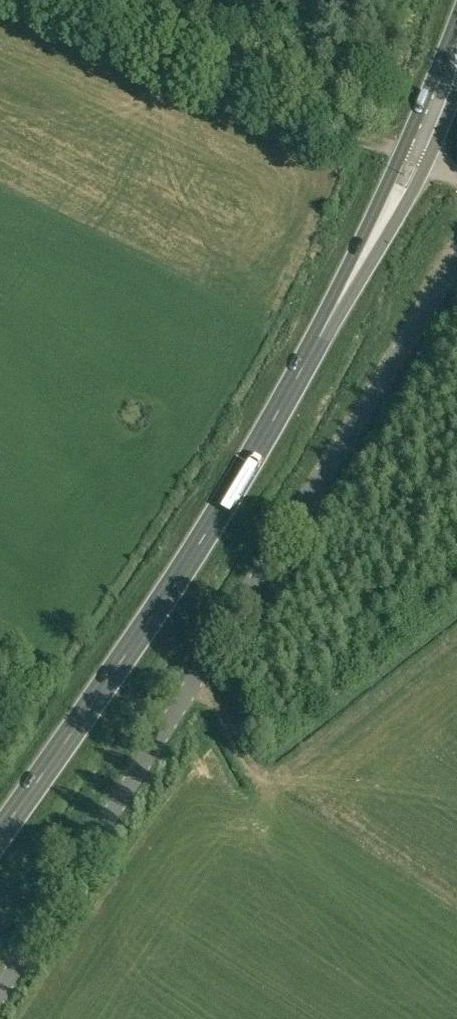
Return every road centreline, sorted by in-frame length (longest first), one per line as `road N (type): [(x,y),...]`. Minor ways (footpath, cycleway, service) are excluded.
road 1 (primary): [(0,837),(161,610),(289,399),(415,156),(456,56)]
road 2 (unclassified): [(0,996),(456,259)]
road 3 (track): [(456,175),(74,0)]
road 4 (track): [(265,778),(199,677)]

